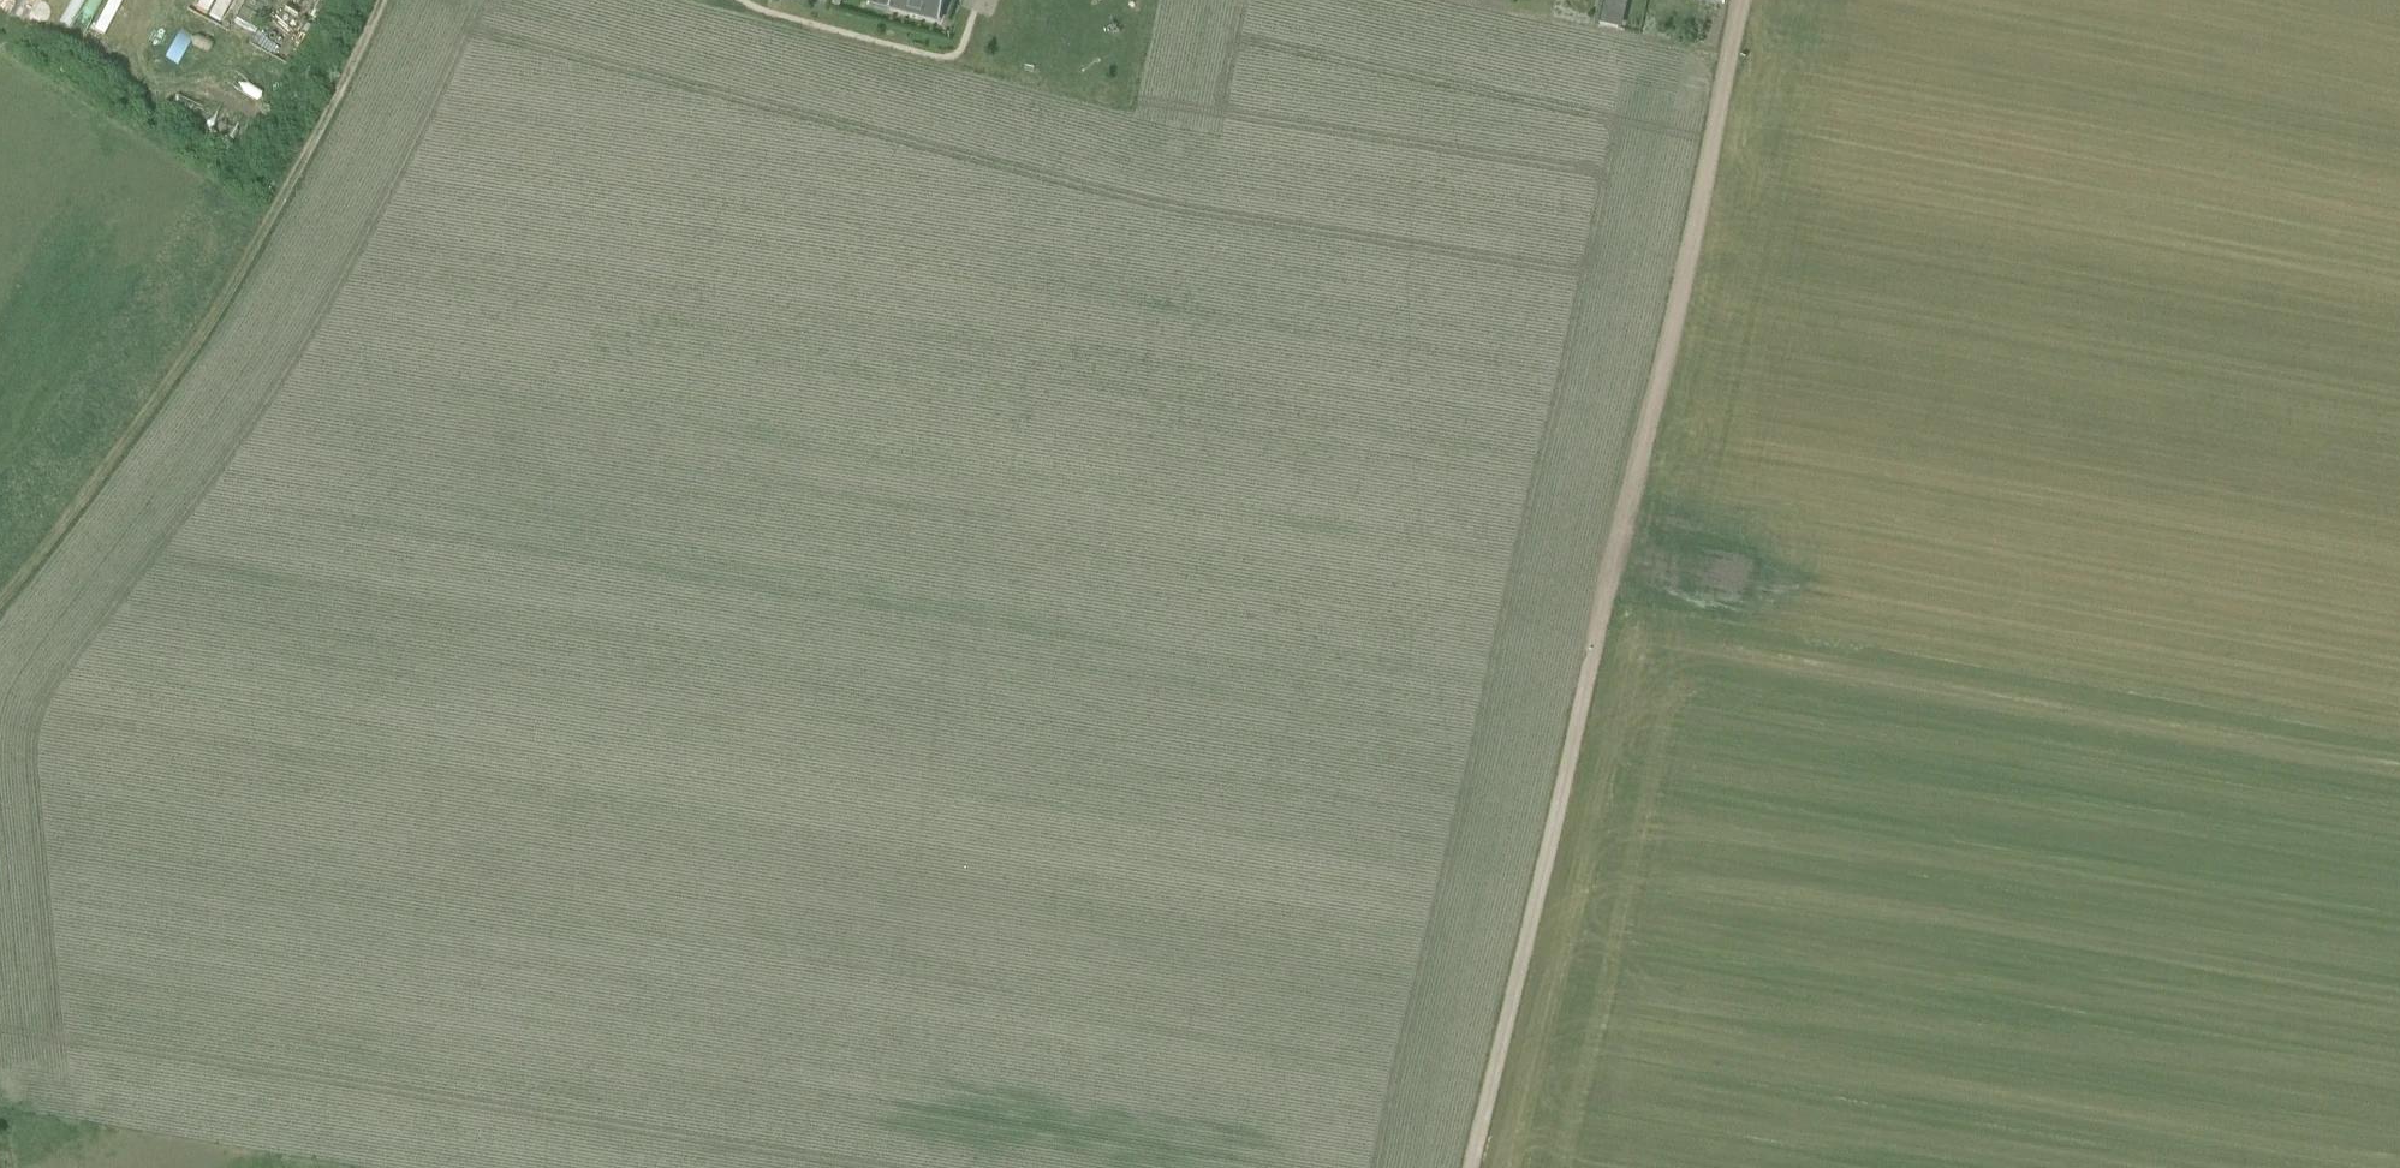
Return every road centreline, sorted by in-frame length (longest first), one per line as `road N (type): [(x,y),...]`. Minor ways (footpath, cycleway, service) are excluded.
road 1 (track): [(1460,1167),(1659,371),(1741,0)]
road 2 (track): [(0,607),(158,393),(269,220),(382,0)]

